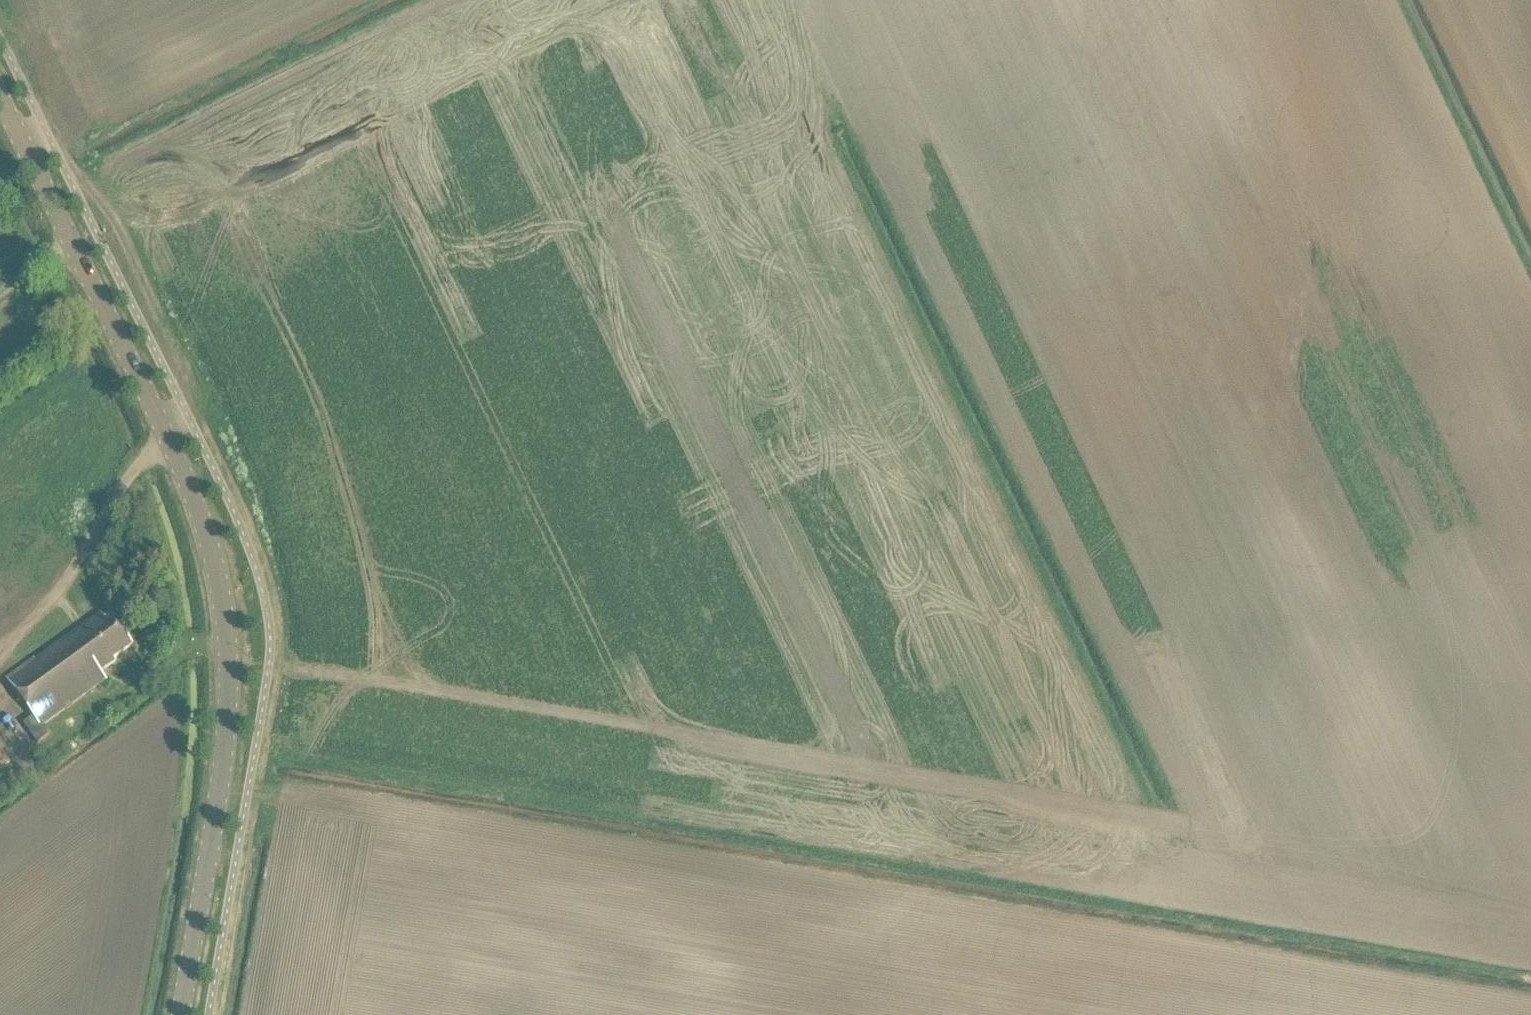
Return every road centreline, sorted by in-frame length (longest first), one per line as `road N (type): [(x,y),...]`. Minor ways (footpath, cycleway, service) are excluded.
road 1 (secondary): [(172,1014),(217,747),(223,646),(210,554),(182,468),(0,102)]

